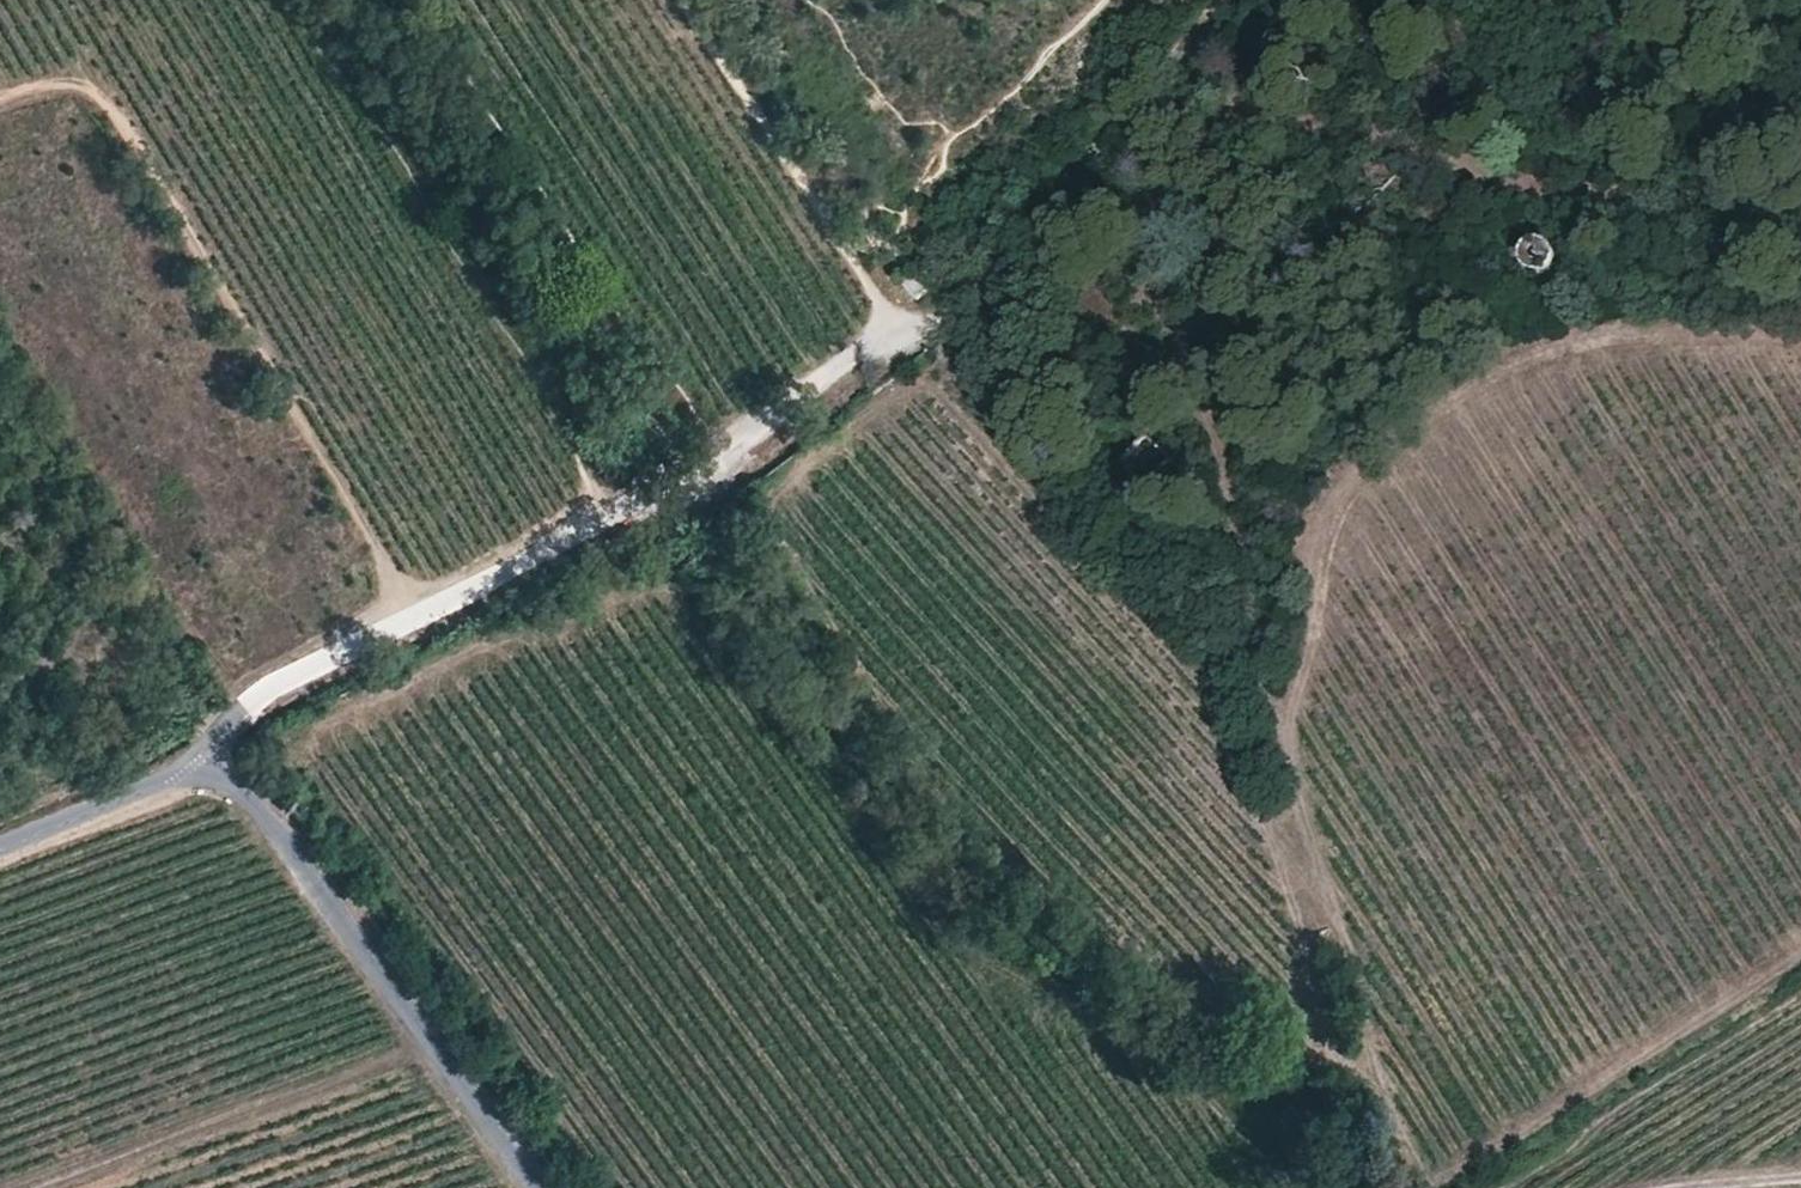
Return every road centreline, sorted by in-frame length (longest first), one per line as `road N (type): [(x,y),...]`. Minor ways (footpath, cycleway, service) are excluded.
road 1 (unclassified): [(535,1187),(267,824),(201,779),(177,776),(0,849)]
road 2 (track): [(720,462),(942,333),(1238,0)]
road 3 (track): [(201,779),(266,689),(720,462)]
road 4 (track): [(1679,1187),(1800,1181)]

